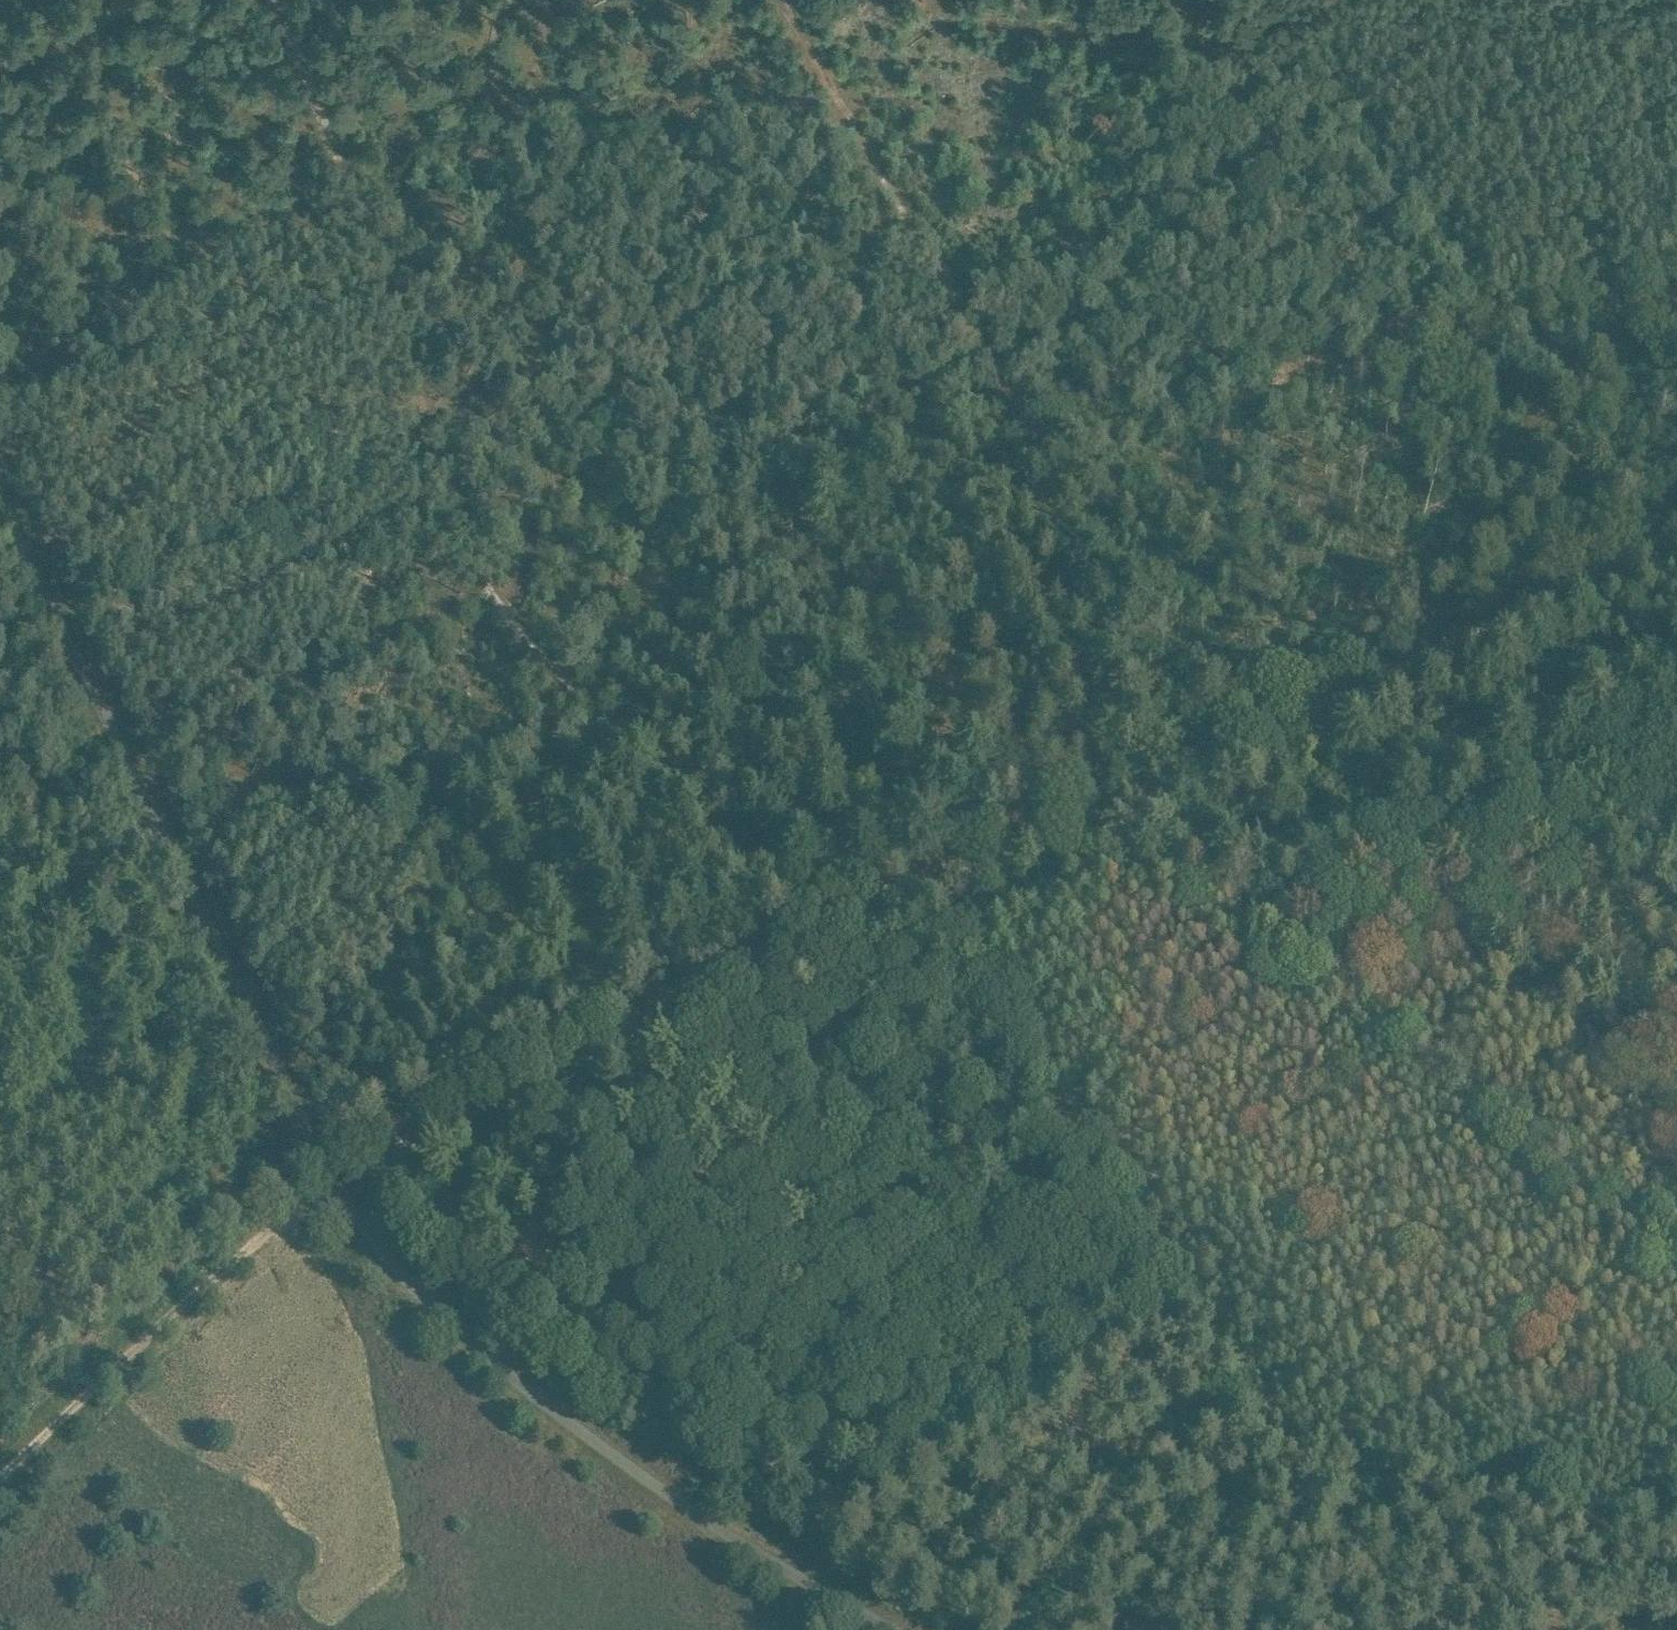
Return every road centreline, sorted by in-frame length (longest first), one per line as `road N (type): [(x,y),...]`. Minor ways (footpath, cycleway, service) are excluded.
road 1 (track): [(0,1486),(333,1180),(942,882)]
road 2 (track): [(942,882),(1237,1415),(1275,1449),(1325,1466),(1676,1526)]
road 3 (track): [(1676,535),(942,882)]
road 4 (track): [(1656,545),(1617,681),(1676,731)]
road 5 (track): [(0,62),(139,0)]

